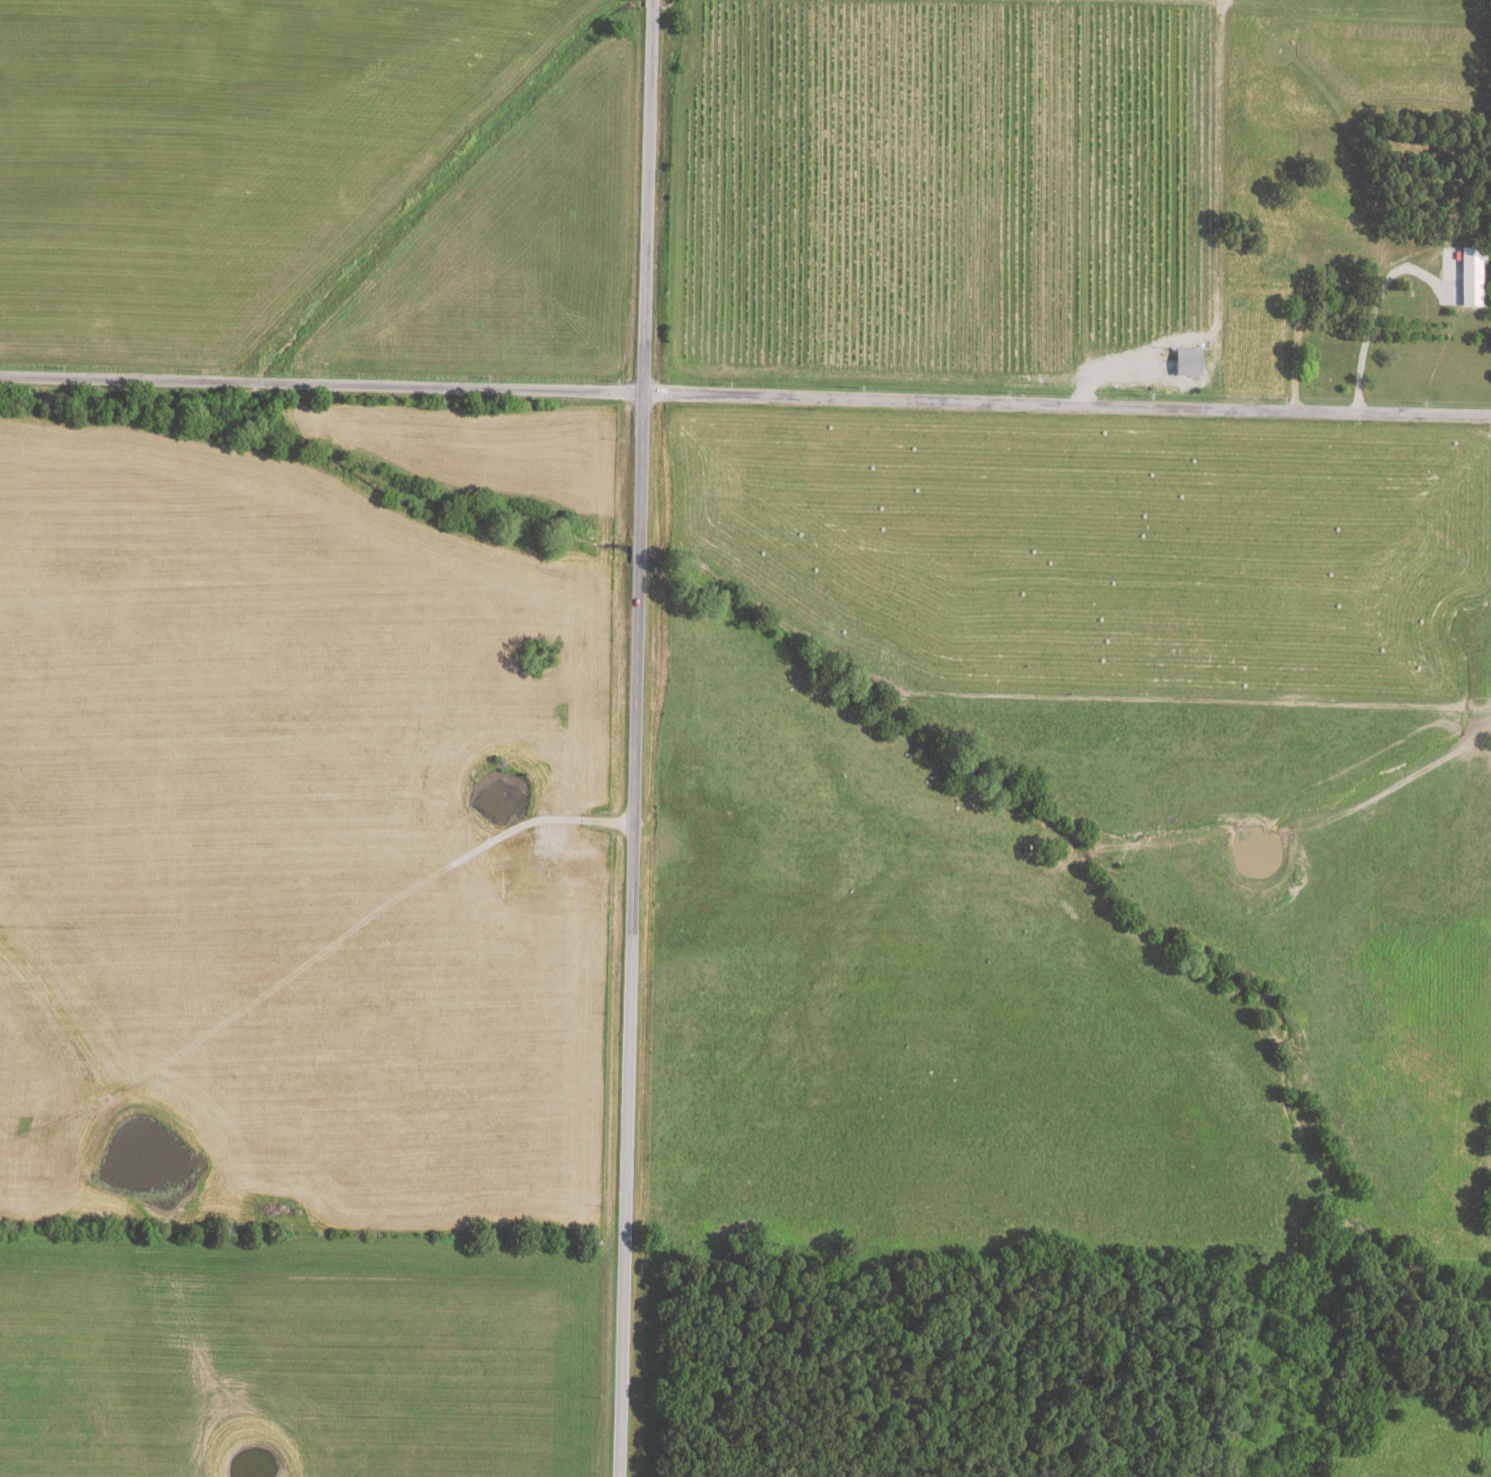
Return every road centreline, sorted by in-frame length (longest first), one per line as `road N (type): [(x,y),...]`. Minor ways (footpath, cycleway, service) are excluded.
road 1 (residential): [(1490,419),(0,378)]
road 2 (tertiary): [(623,1476),(630,824),(653,0)]

